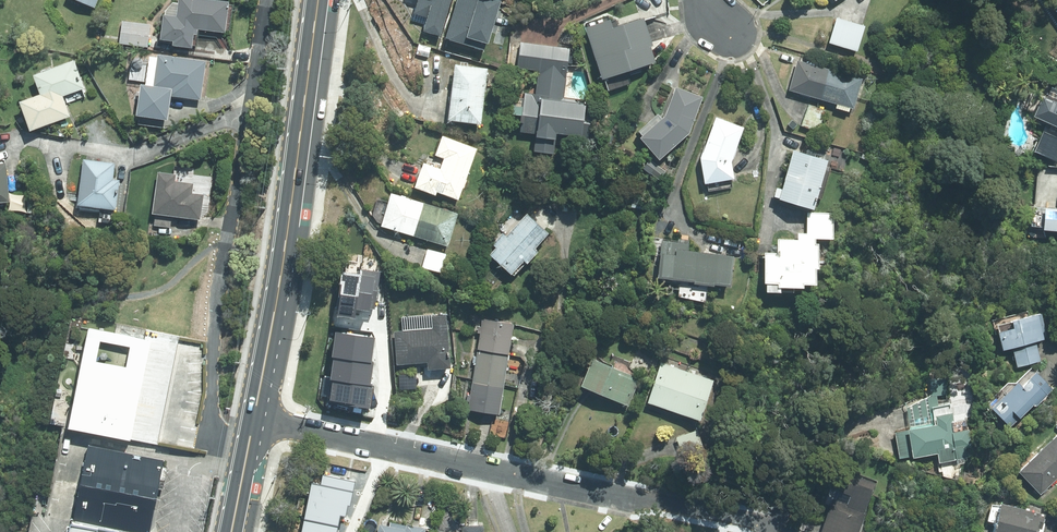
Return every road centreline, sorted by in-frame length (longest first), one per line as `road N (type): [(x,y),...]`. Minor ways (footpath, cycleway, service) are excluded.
road 1 (residential): [(784,531),(254,421)]
road 2 (secondary): [(318,0),(254,421)]

